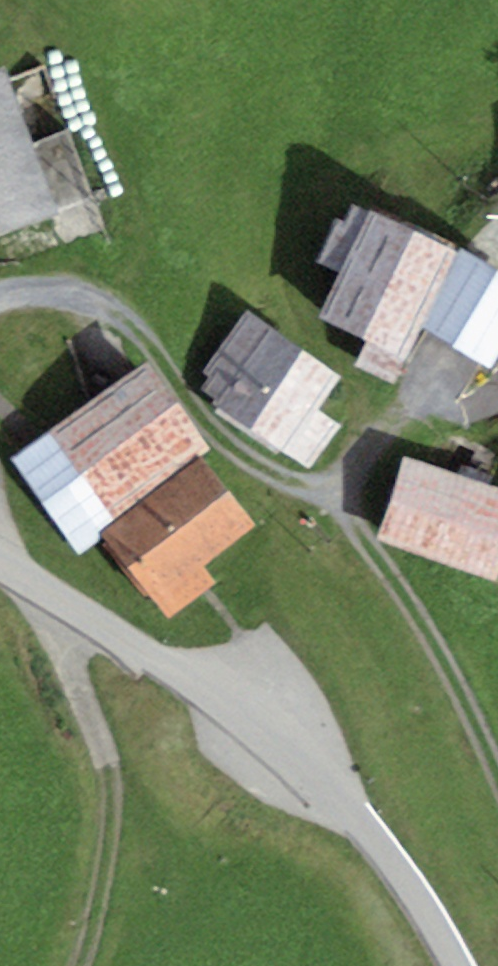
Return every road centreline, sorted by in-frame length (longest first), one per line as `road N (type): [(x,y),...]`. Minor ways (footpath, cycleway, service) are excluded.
road 1 (track): [(497,776),(461,690),(399,585),(331,500),(244,456),(142,332),(110,307),(70,291),(0,296)]
road 2 (unclassified): [(457,965),(411,886),(359,823),(281,753),(186,677),(0,559)]
road 3 (track): [(80,965),(111,852),(111,752),(19,568)]

